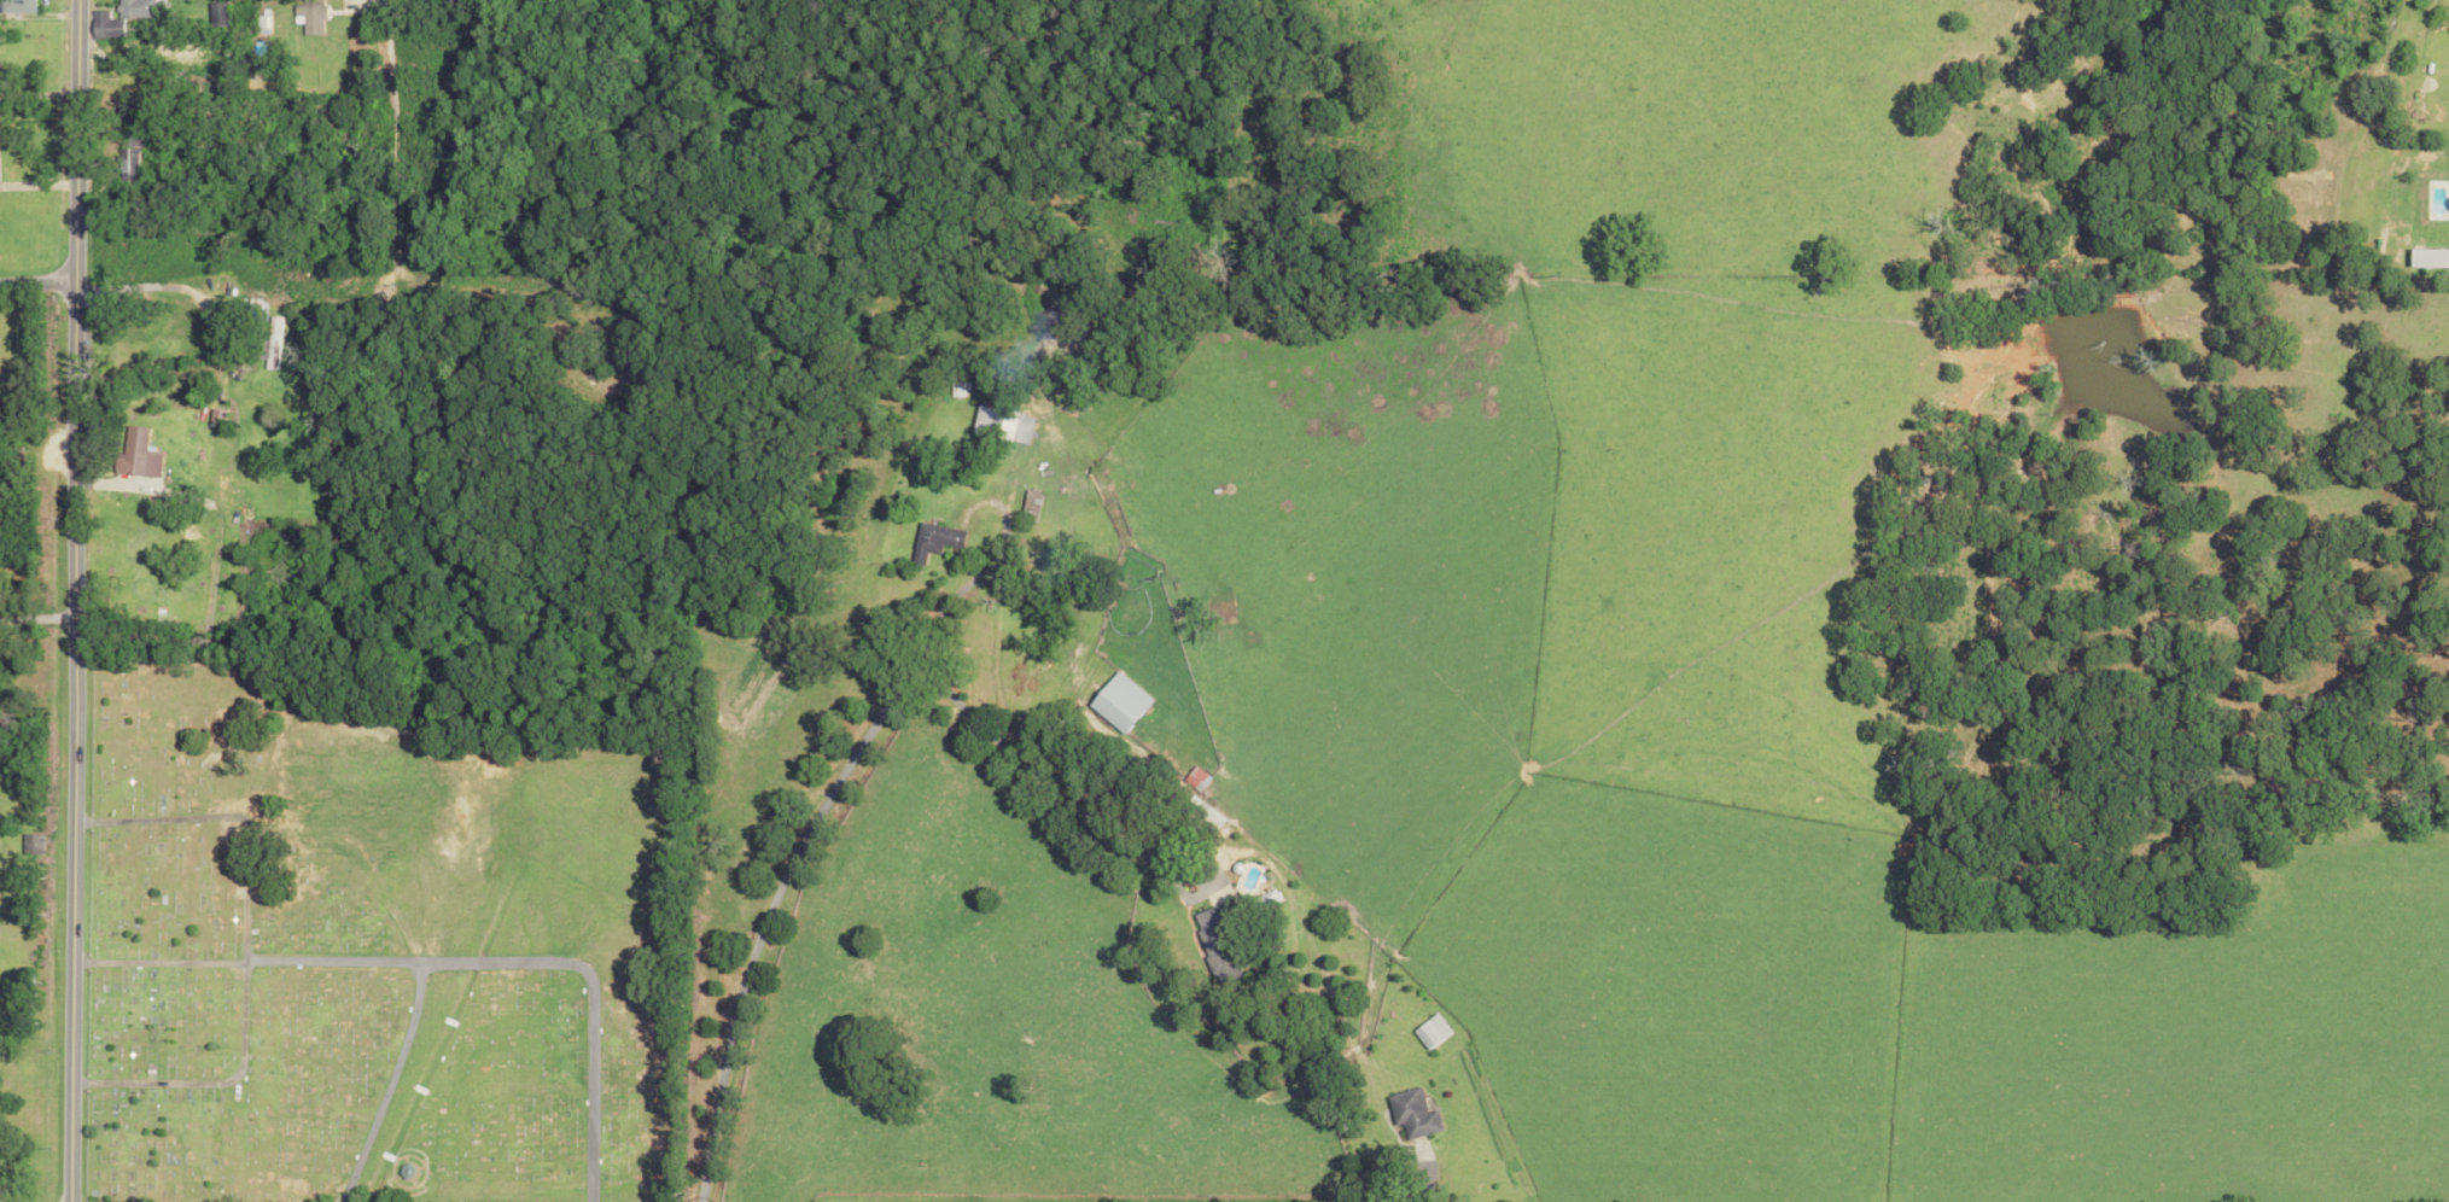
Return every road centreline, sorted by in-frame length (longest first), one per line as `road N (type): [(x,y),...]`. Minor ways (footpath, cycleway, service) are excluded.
road 1 (secondary): [(63,1201),(72,0)]
road 2 (residential): [(695,1201),(745,999),(832,803),(946,622)]
road 3 (residential): [(501,298),(340,284),(0,285)]
road 4 (residential): [(340,284),(387,235),(385,0)]

